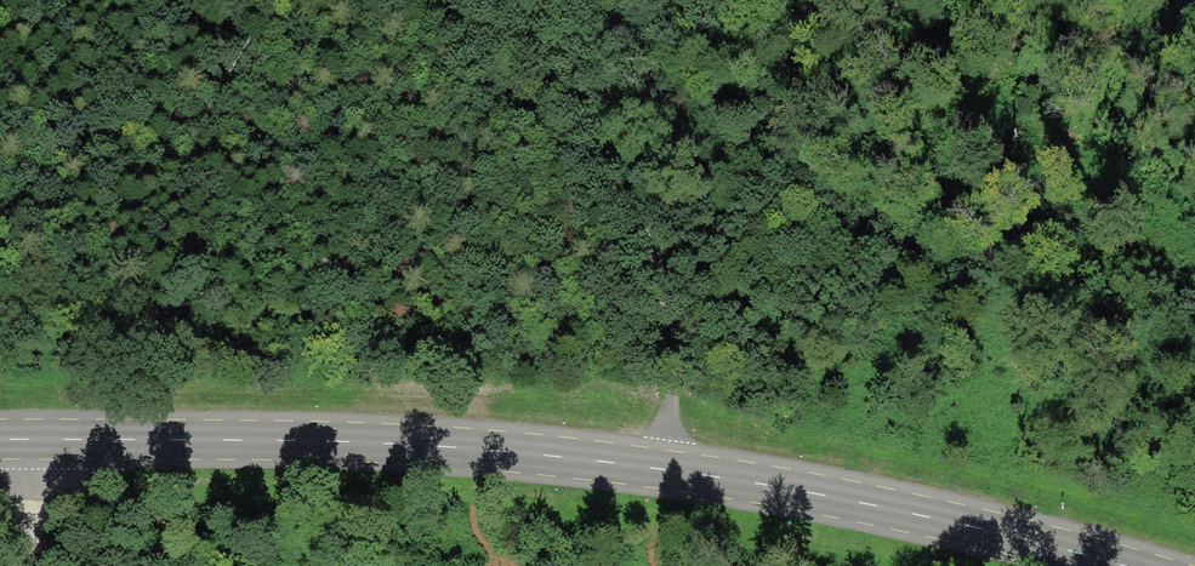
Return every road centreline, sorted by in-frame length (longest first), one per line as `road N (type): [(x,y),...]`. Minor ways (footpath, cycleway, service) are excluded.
road 1 (tertiary): [(0,441),(380,442),(619,461),(830,491),(1121,565)]
road 2 (track): [(660,467),(669,374),(656,286),(621,173),(579,112),(528,67),(415,0)]
road 3 (track): [(32,565),(5,441)]

